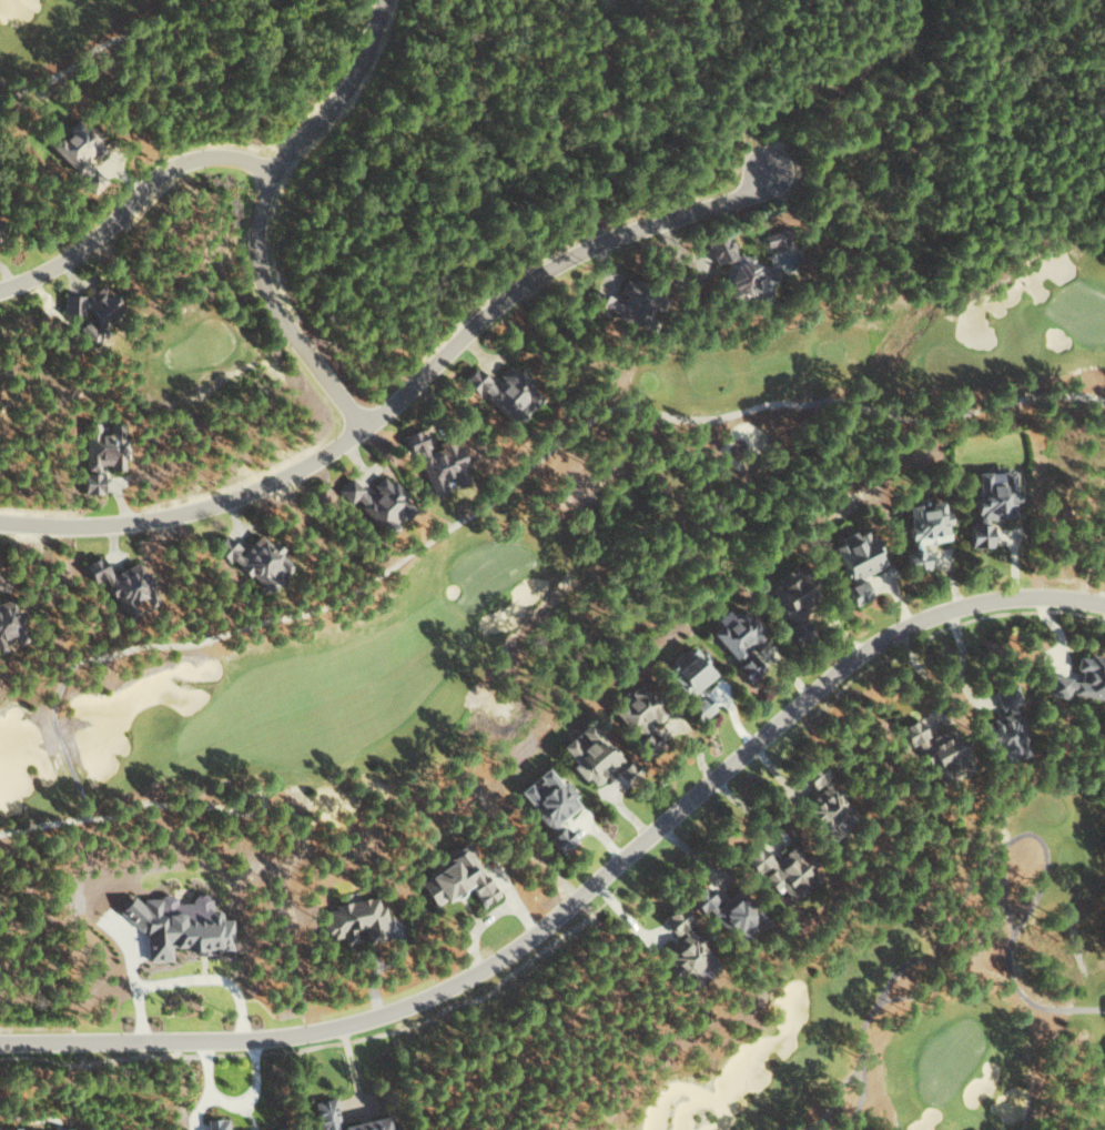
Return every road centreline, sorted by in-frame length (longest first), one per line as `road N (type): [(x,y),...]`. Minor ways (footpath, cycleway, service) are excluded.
road 1 (residential): [(0,1042),(306,1036),(414,1003),(472,979),(539,935),(885,638),(957,608),(1028,597),(1104,603)]
road 2 (residential): [(0,522),(93,527),(152,519),(258,487),(381,416),(543,272),(627,233),(757,194),(773,176)]
road 3 (residential): [(372,0),(346,85),(275,170),(256,239),(275,313),(361,428)]
road 4 (residential): [(275,170),(241,158),(187,162),(87,245),(0,290)]

